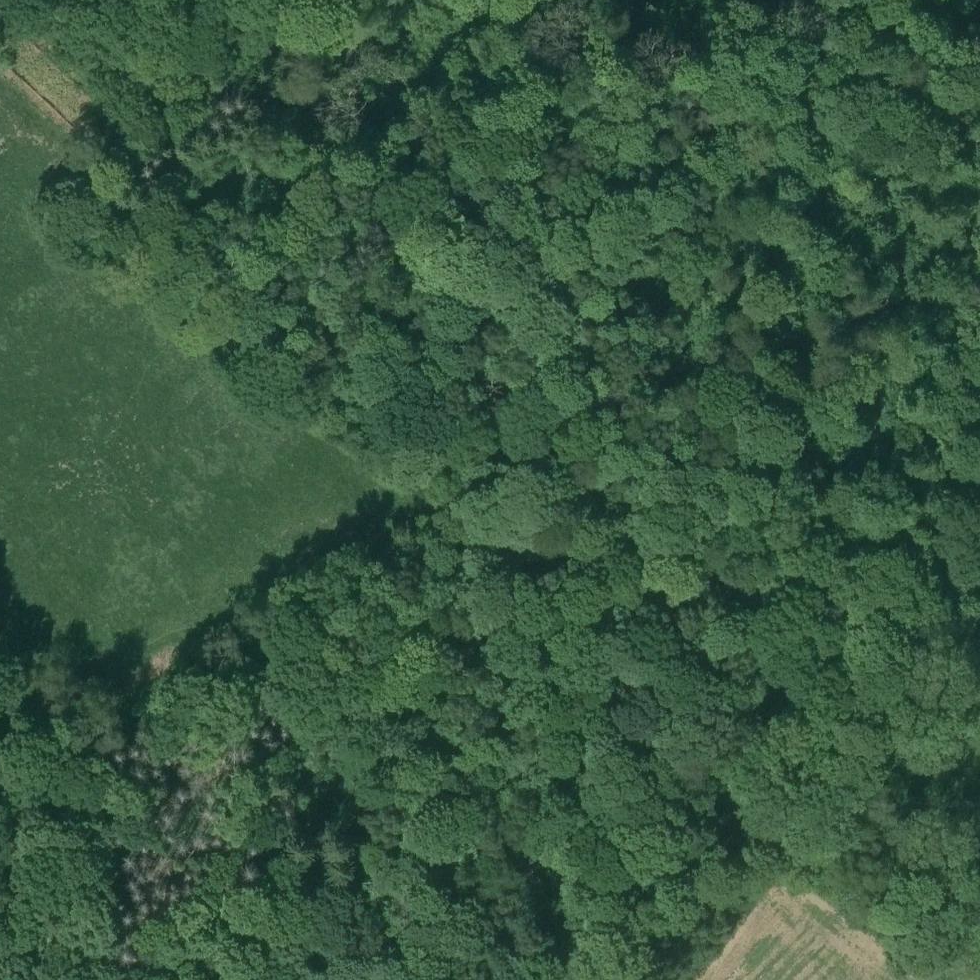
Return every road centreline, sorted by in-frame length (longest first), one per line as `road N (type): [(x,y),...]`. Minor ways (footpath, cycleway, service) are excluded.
road 1 (track): [(486,526),(430,691),(414,706),(344,729),(275,774),(225,862),(116,979)]
road 2 (track): [(345,561),(465,518),(486,526)]

